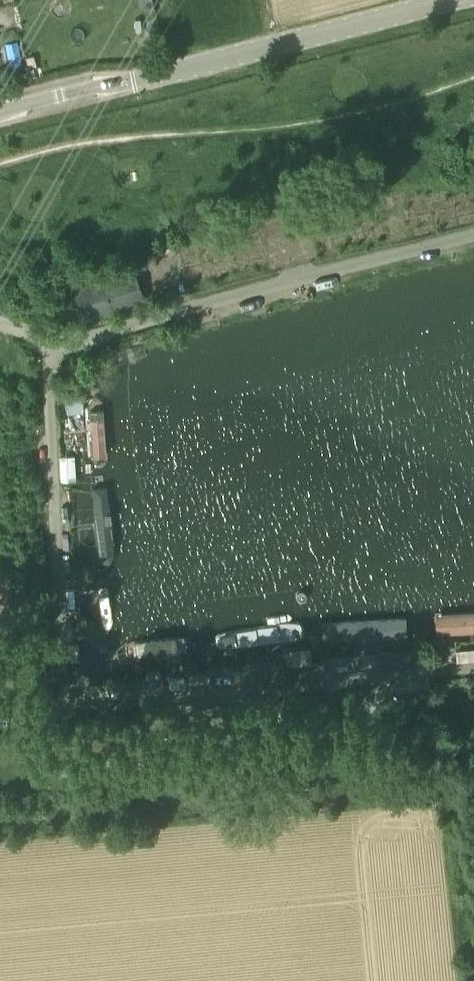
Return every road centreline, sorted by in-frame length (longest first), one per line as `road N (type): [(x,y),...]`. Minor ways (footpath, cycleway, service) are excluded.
road 1 (residential): [(473,669),(81,709),(68,686),(45,346)]
road 2 (tertiary): [(0,115),(451,0)]

